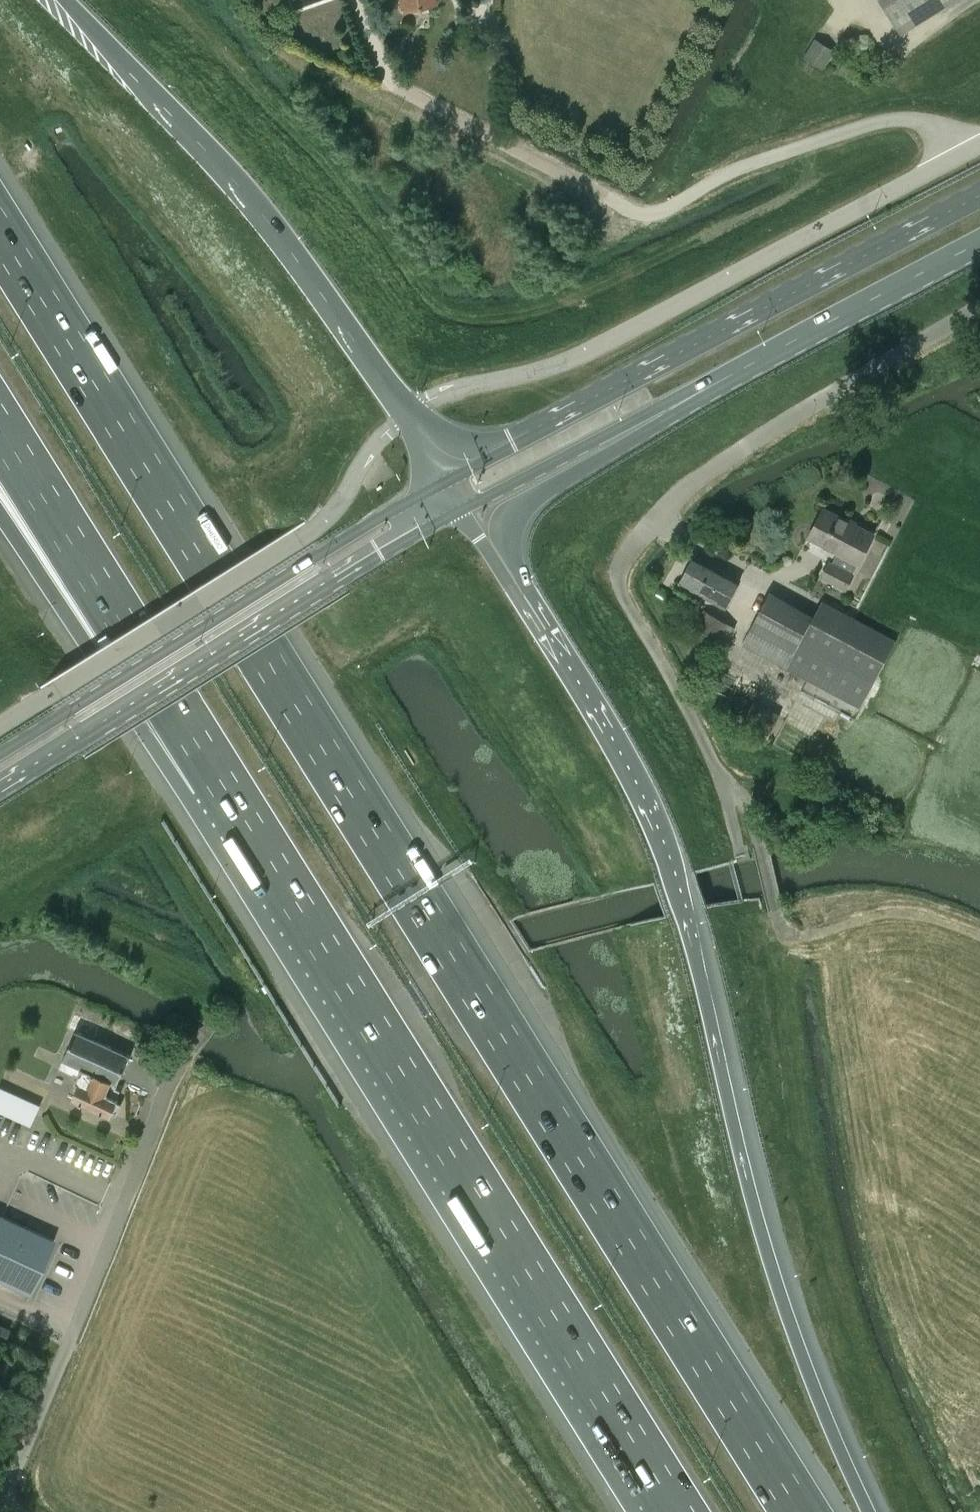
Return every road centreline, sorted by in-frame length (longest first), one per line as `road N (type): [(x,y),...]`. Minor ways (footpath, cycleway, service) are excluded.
road 1 (motorway): [(802,1511),(0,232)]
road 2 (motorway): [(869,1511),(780,1293),(668,876),(628,782),(502,574)]
road 3 (motorway): [(219,778),(678,1511)]
road 4 (unclassified): [(788,936),(747,806),(720,774),(619,583),(623,557),(648,523),(773,425),(979,307)]
road 5 (unclassified): [(391,81),(643,218),(799,151),(888,123),(931,127),(969,151)]
road 6 (unclassified): [(407,413),(464,384),(590,351),(969,151)]
road 7 (primary): [(979,193),(446,481)]
road 8 (primary): [(0,791),(463,509)]
road 9 (motorway): [(407,413),(253,200),(61,0)]
road 10 (primary): [(446,481),(0,754)]
road 11 (unclassified): [(407,413),(320,524),(0,729)]
road 12 (unclassified): [(0,1506),(170,1096)]
road 13 (motorway): [(0,427),(219,778)]
road 14 (motorway): [(0,514),(124,694),(219,778)]
road 15 (primary): [(690,396),(979,240)]
road 16 (motorway): [(502,574),(506,527),(517,507),(690,396)]
road 17 (primary): [(463,509),(690,396)]

